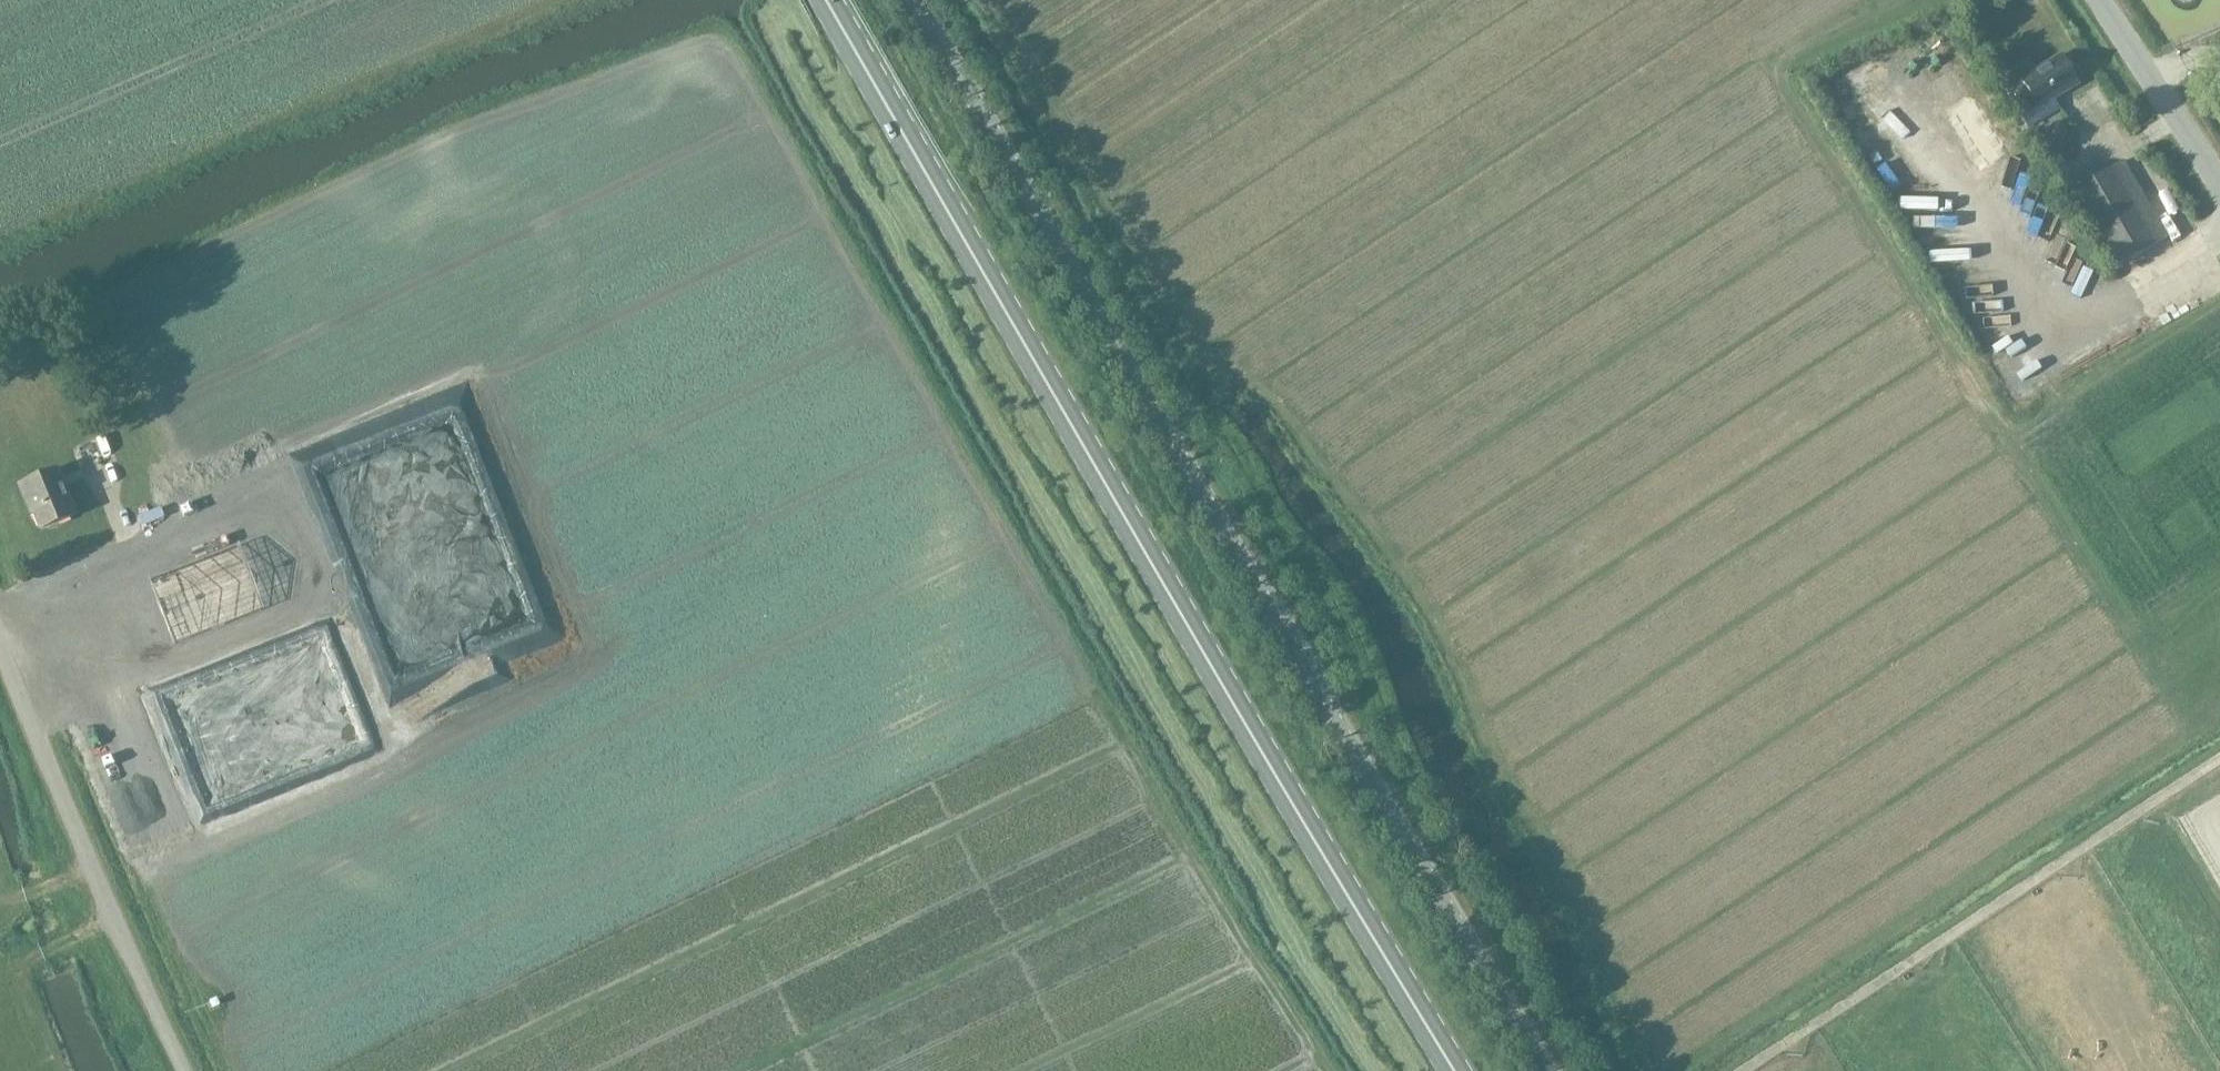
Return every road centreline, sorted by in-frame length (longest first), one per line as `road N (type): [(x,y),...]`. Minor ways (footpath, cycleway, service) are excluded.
road 1 (unclassified): [(1552,1070),(920,0)]
road 2 (primary): [(1457,1070),(832,0)]
road 3 (unclassified): [(188,1070),(106,895),(0,625)]
road 4 (unclassified): [(2219,189),(2098,0)]

